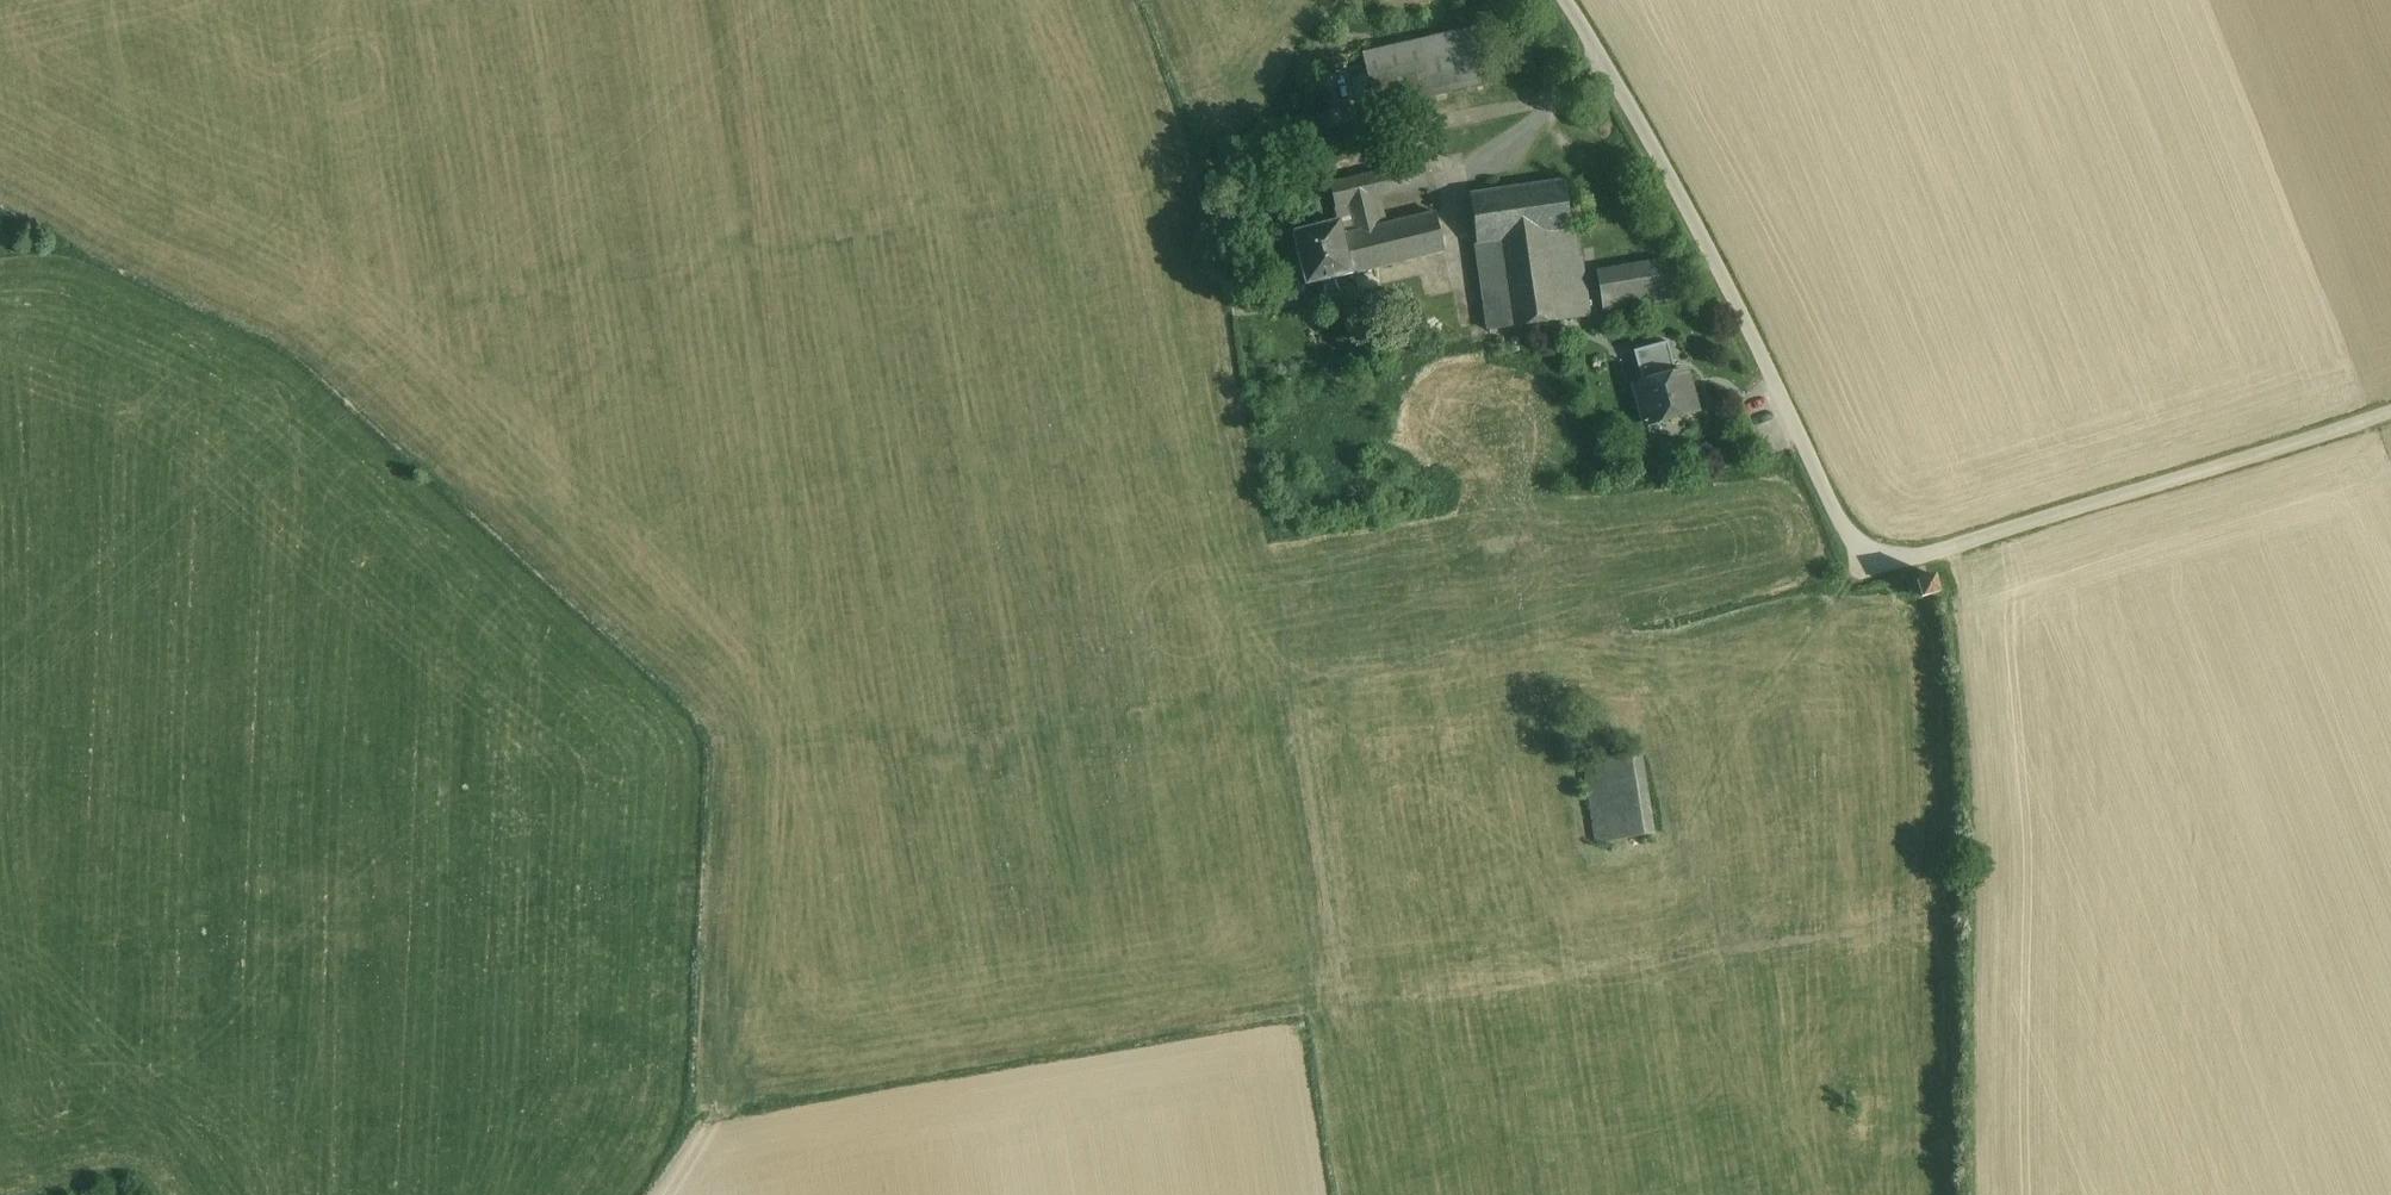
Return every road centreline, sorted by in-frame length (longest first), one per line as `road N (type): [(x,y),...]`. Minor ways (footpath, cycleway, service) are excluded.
road 1 (unclassified): [(1563,0),(1658,154),(1850,533),(1875,557),(1915,558),(2390,411)]

